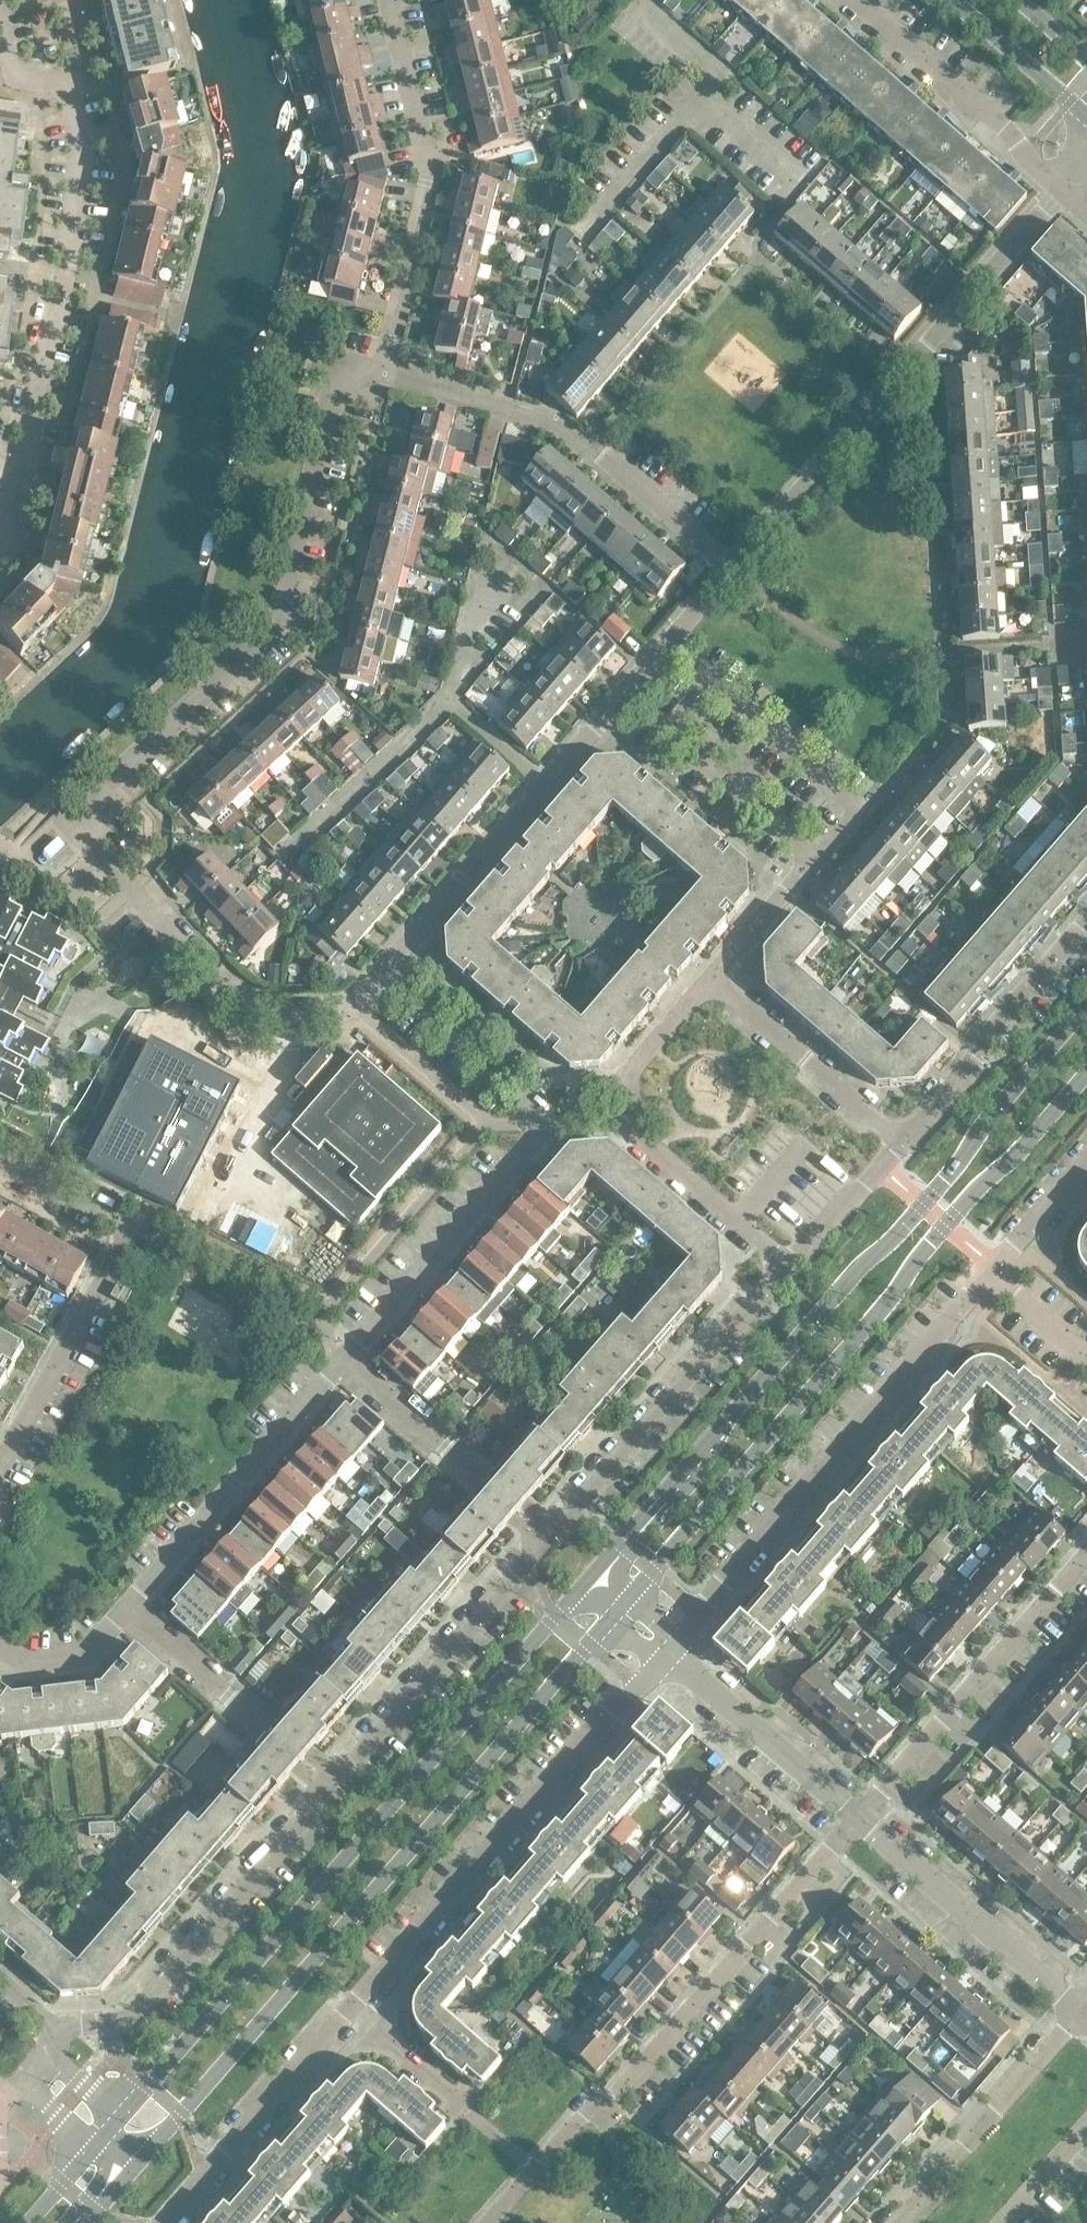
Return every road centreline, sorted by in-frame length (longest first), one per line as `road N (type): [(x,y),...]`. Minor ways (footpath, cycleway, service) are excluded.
road 1 (tertiary): [(1086,1006),(955,1169),(588,1581)]
road 2 (tertiary): [(136,2166),(622,1611)]
road 3 (tertiary): [(588,1581),(120,2121)]
road 4 (tertiary): [(622,1611),(949,1221),(1086,1070)]
road 5 (residential): [(102,861),(68,820),(255,646),(279,605),(338,396),(357,364)]
road 6 (residential): [(506,2222),(865,1813)]
road 7 (residential): [(341,1354),(533,1133),(530,1103),(385,969)]
road 8 (residential): [(731,571),(1063,180)]
road 9 (residential): [(666,1648),(991,1272)]
road 10 (residential): [(352,2008),(666,1648)]
road 11 (residential): [(731,571),(539,414),(357,364)]
road 12 (residential): [(0,1443),(131,1217),(0,1148)]
road 13 (residential): [(785,1265),(621,1122),(617,1089),(710,979)]
road 14 (residential): [(357,364),(379,348),(394,314),(424,182),(380,0)]
road 15 (residential): [(385,969),(626,688)]
road 16 (residential): [(102,861),(229,992),(276,1009),(352,1006),(385,969)]
road 17 (residential): [(549,1532),(785,1265)]
road 18 (residential): [(865,1813),(1086,1548)]
road 19 (residential): [(111,2025),(126,2023),(335,1779)]
road 20 (residential): [(129,1605),(341,1354)]
road 21 (residential): [(335,1779),(549,1532)]
road 22 (residential): [(813,856),(859,804),(674,636)]
road 23 (residential): [(65,279),(82,143),(65,81),(12,75),(0,32)]
road 24 (residential): [(1072,2003),(882,2222)]
road 25 (residential): [(902,1140),(1086,922)]
road 26 (residential): [(165,2222),(352,2008)]
road 27 (residential): [(1072,2003),(865,1813)]
road 28 (residential): [(0,550),(65,279)]
road 29 (residential): [(549,1532),(341,1354)]
road 30 (residential): [(1063,180),(857,0)]
road 31 (residential): [(335,1779),(129,1605)]
road 32 (residential): [(865,1813),(666,1648)]
road 33 (residential): [(626,688),(813,856)]
road 34 (residential): [(902,1140),(710,979)]
road 35 (tertiary): [(946,0),(1086,124)]
road 36 (residential): [(785,1265),(902,1140)]
road 37 (residential): [(710,979),(813,856)]
road 38 (residential): [(0,1658),(44,1664),(83,1650),(129,1605)]
road 39 (residential): [(991,1272),(1086,1162)]
road 40 (residential): [(1086,1358),(991,1272)]
road 41 (residential): [(444,2093),(352,2008)]

